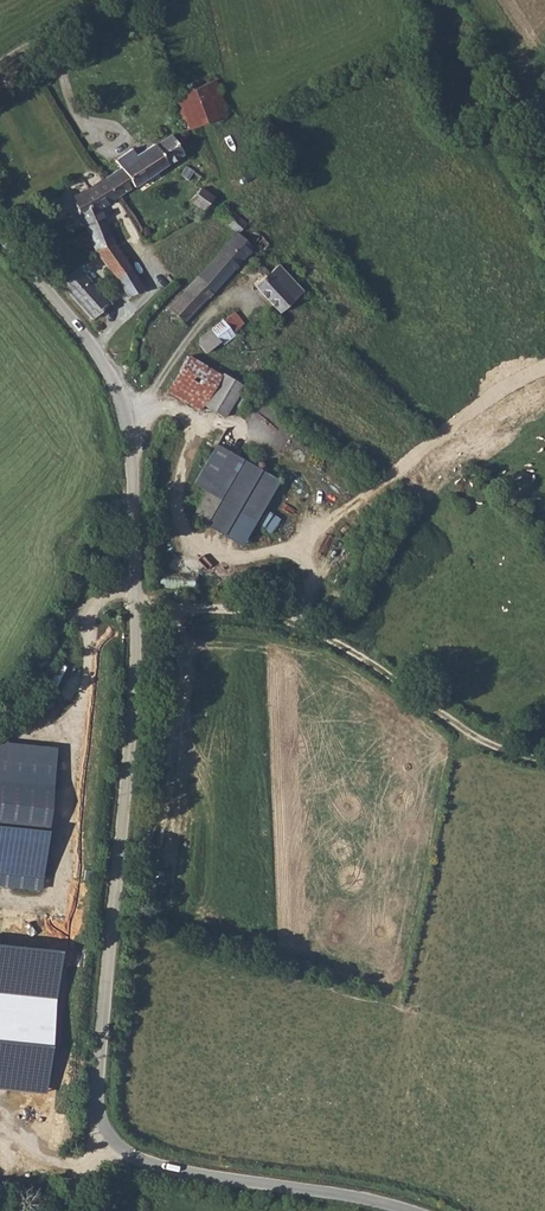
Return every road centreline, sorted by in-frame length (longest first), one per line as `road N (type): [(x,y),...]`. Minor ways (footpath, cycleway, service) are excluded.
road 1 (unclassified): [(410,1210),(159,1166),(125,1151),(105,1128),(97,1087),(133,688),(129,457),(102,362),(0,231)]
road 2 (track): [(134,607),(283,621),(363,659),(477,742),(544,759)]
road 3 (track): [(134,607),(79,606),(48,669),(0,712)]

